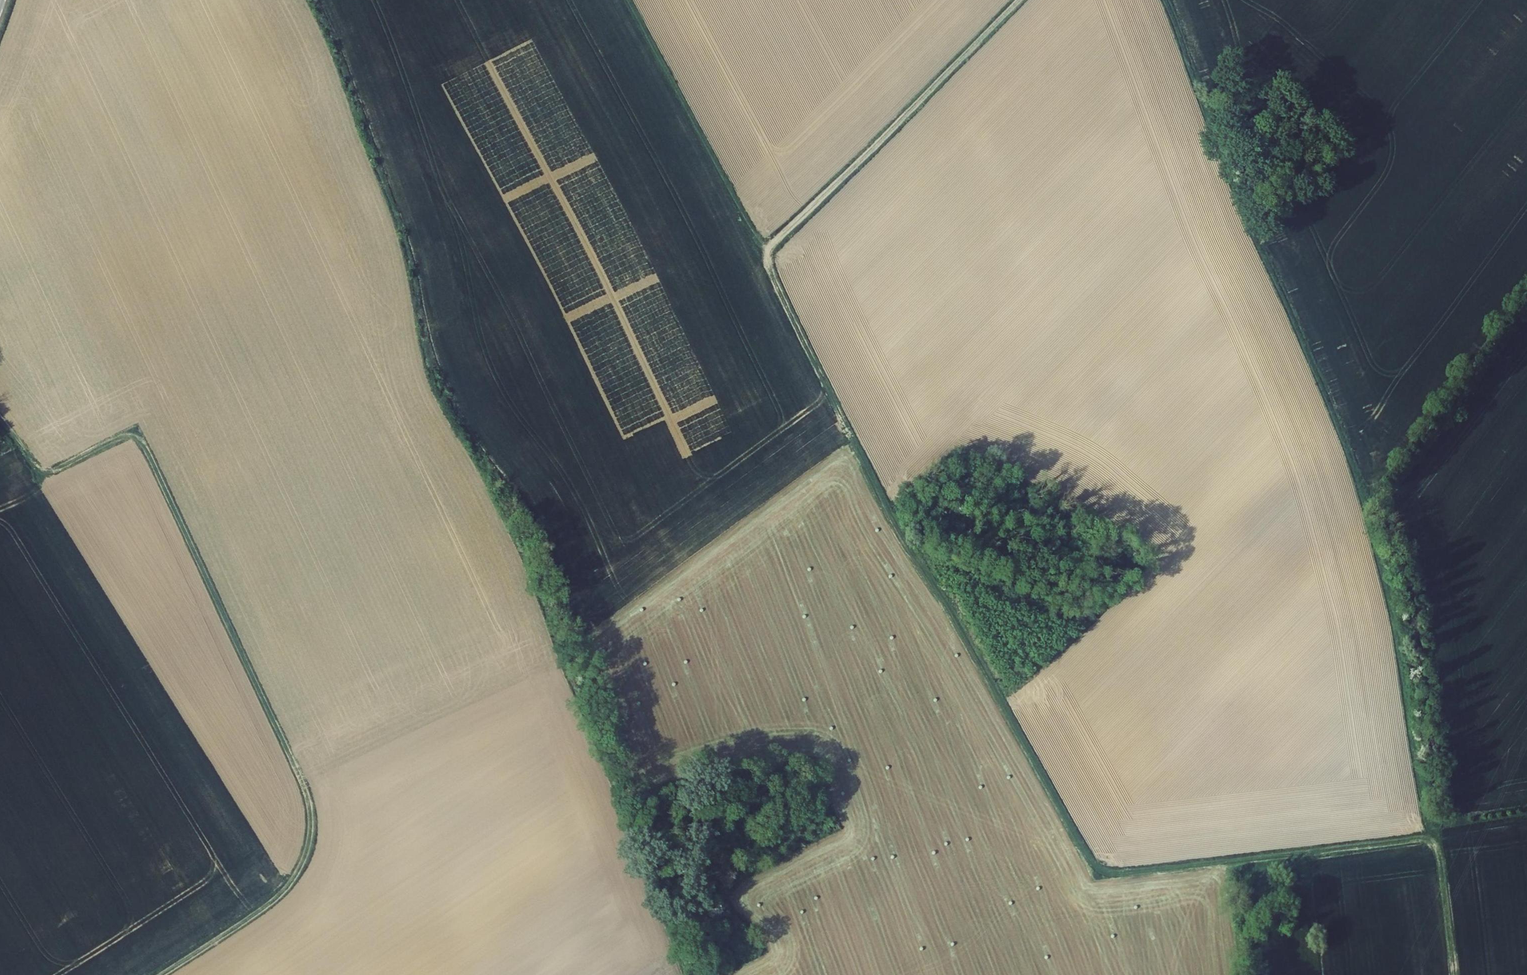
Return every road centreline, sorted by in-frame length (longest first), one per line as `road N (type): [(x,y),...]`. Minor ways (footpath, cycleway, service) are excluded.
road 1 (track): [(1453,974),(1436,856),(1424,843),(1115,875),(1094,868),(893,525),(763,255),(1022,0)]
road 2 (track): [(1164,0),(1203,135),(1362,494),(1424,843)]
road 3 (track): [(167,974),(285,896),(313,829),(309,797),(147,448),(126,436),(57,469),(44,466)]
road 4 (track): [(763,255),(626,0)]

